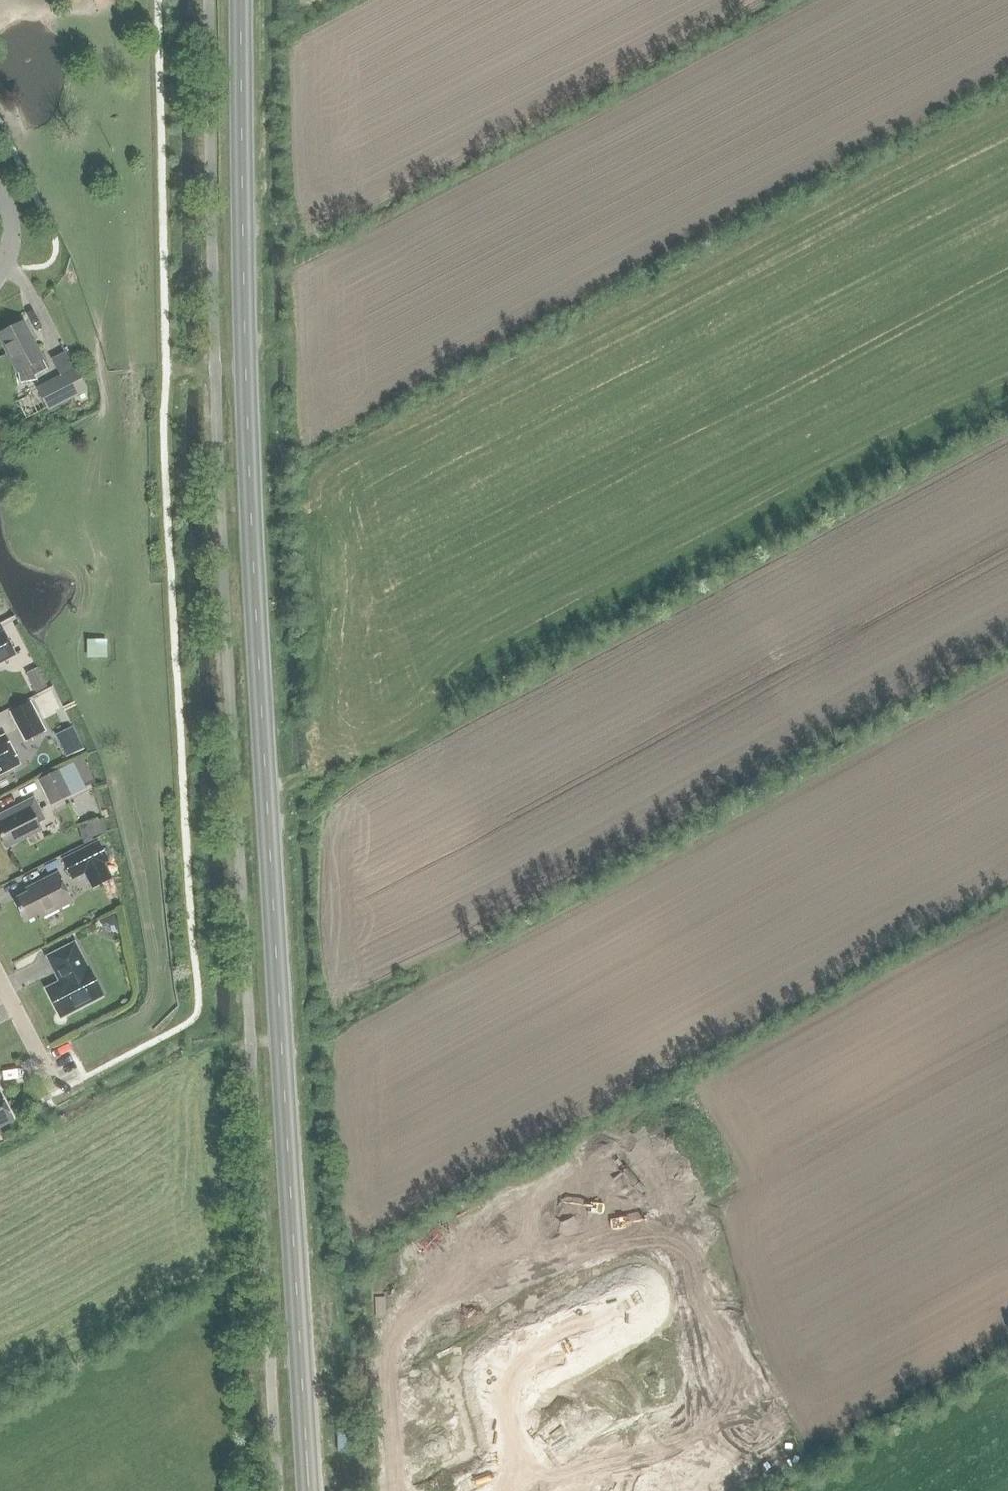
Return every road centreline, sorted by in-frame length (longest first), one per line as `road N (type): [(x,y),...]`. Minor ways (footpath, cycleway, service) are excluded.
road 1 (unclassified): [(310,0),(310,198),(334,782),(360,1168),(380,1251),(396,1490)]
road 2 (primary): [(307,1490),(254,605),(241,0)]
road 3 (residential): [(56,1086),(0,975)]

